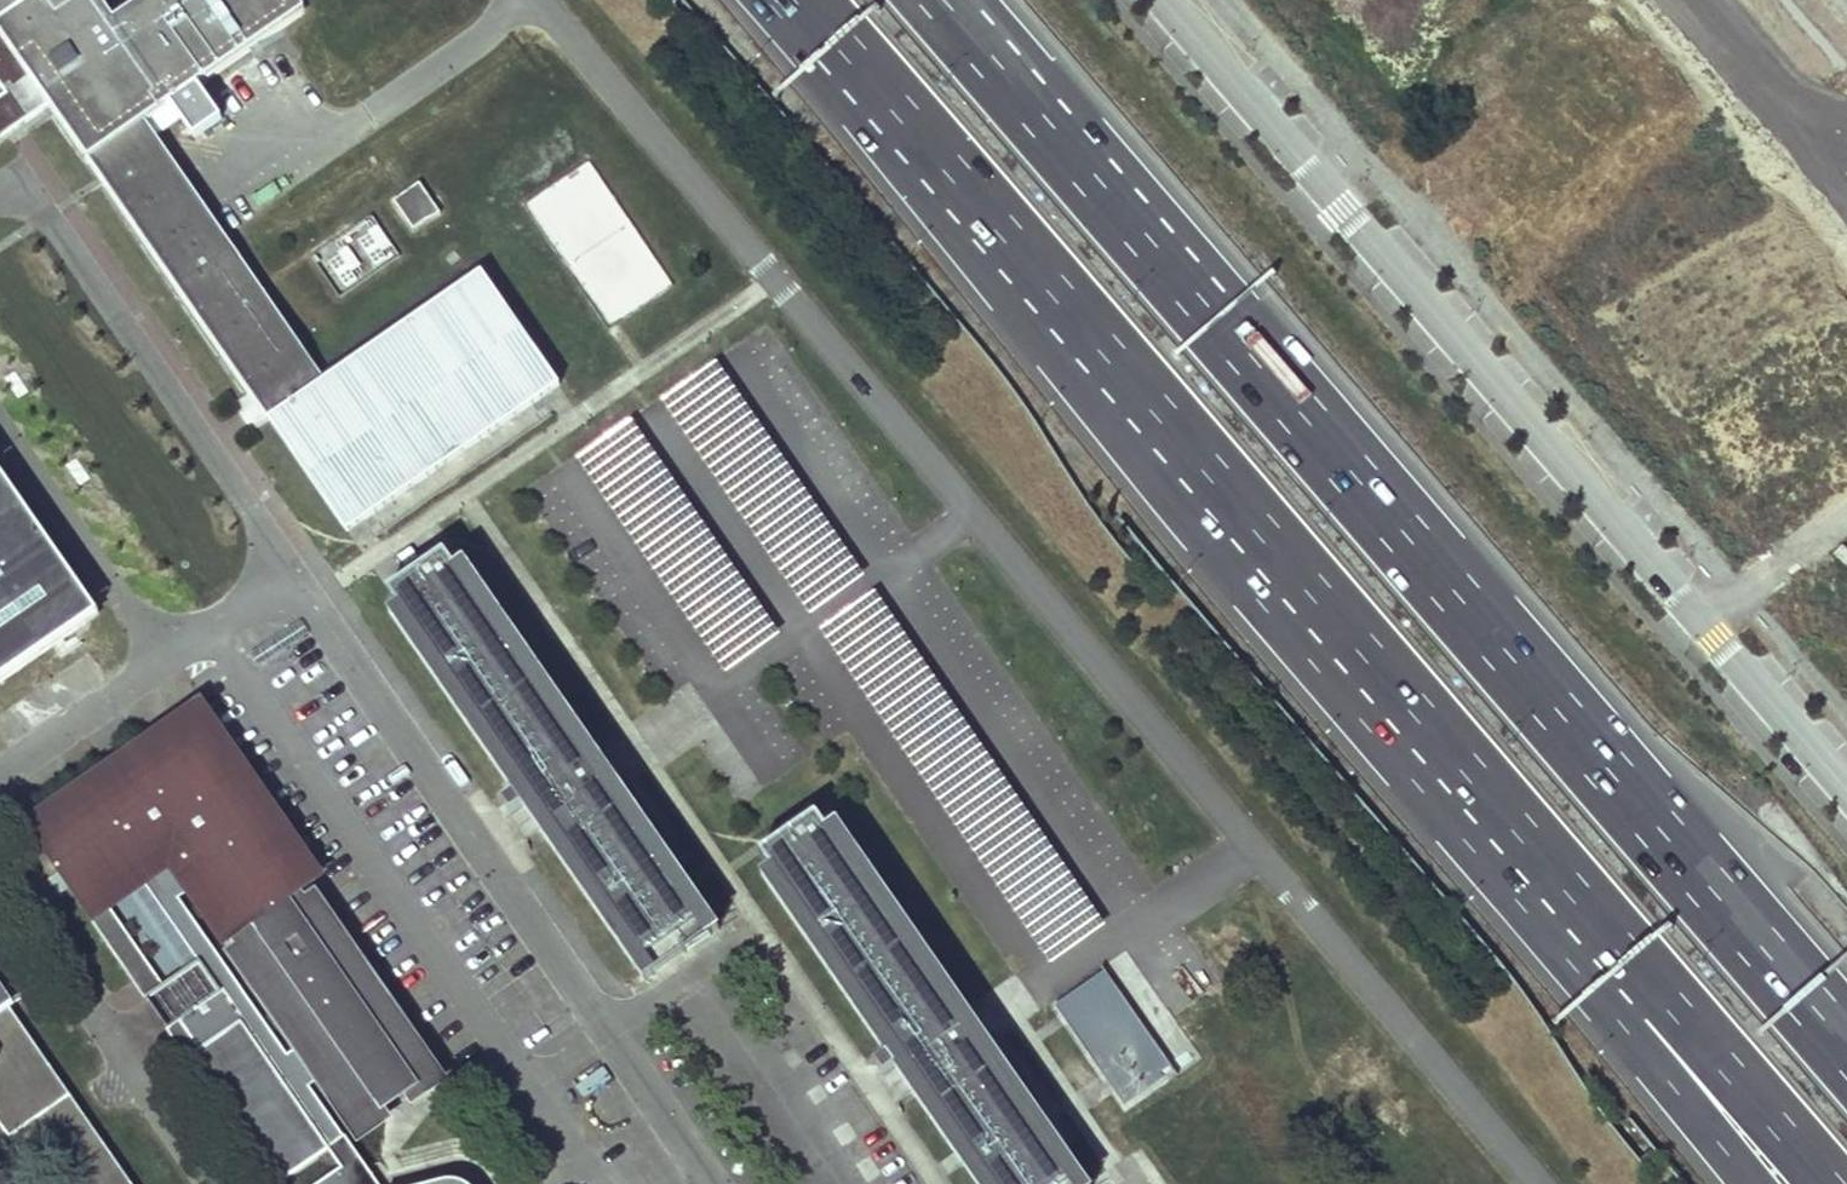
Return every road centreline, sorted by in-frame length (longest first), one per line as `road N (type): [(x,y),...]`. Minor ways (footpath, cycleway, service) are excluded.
road 1 (motorway): [(1846,1043),(938,0)]
road 2 (residential): [(1846,791),(1161,0)]
road 3 (motorway): [(795,0),(1464,773)]
road 4 (motorway): [(1464,773),(1827,1183)]
road 5 (motorway): [(1464,773),(1648,1052),(1752,1183)]

